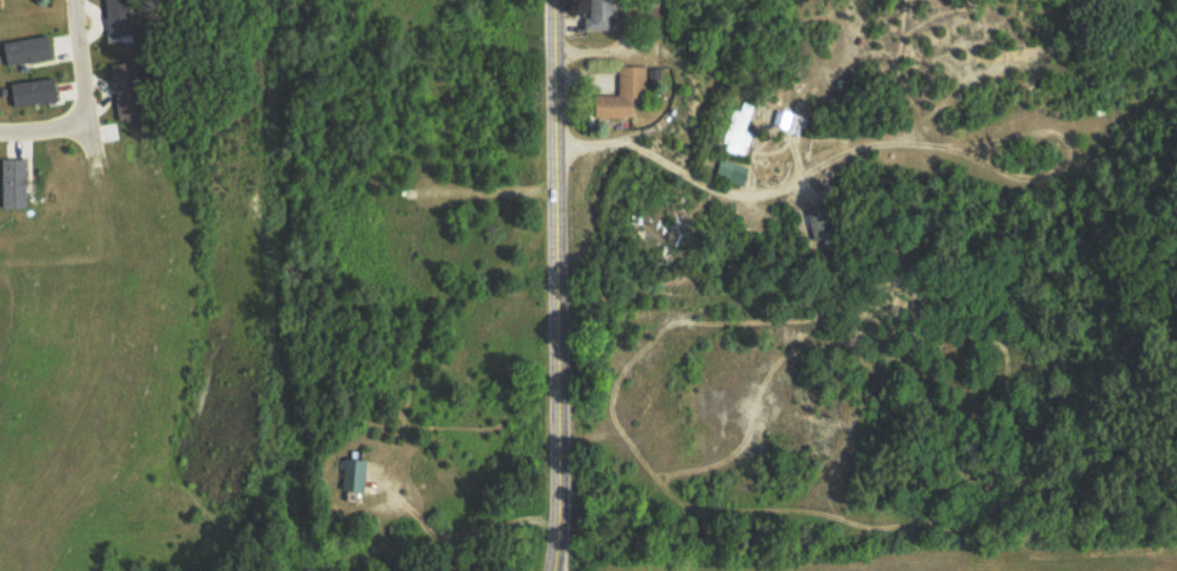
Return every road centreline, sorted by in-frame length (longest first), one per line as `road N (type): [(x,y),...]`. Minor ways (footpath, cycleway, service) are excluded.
road 1 (tertiary): [(558,570),(557,0)]
road 2 (residential): [(75,0),(95,161)]

